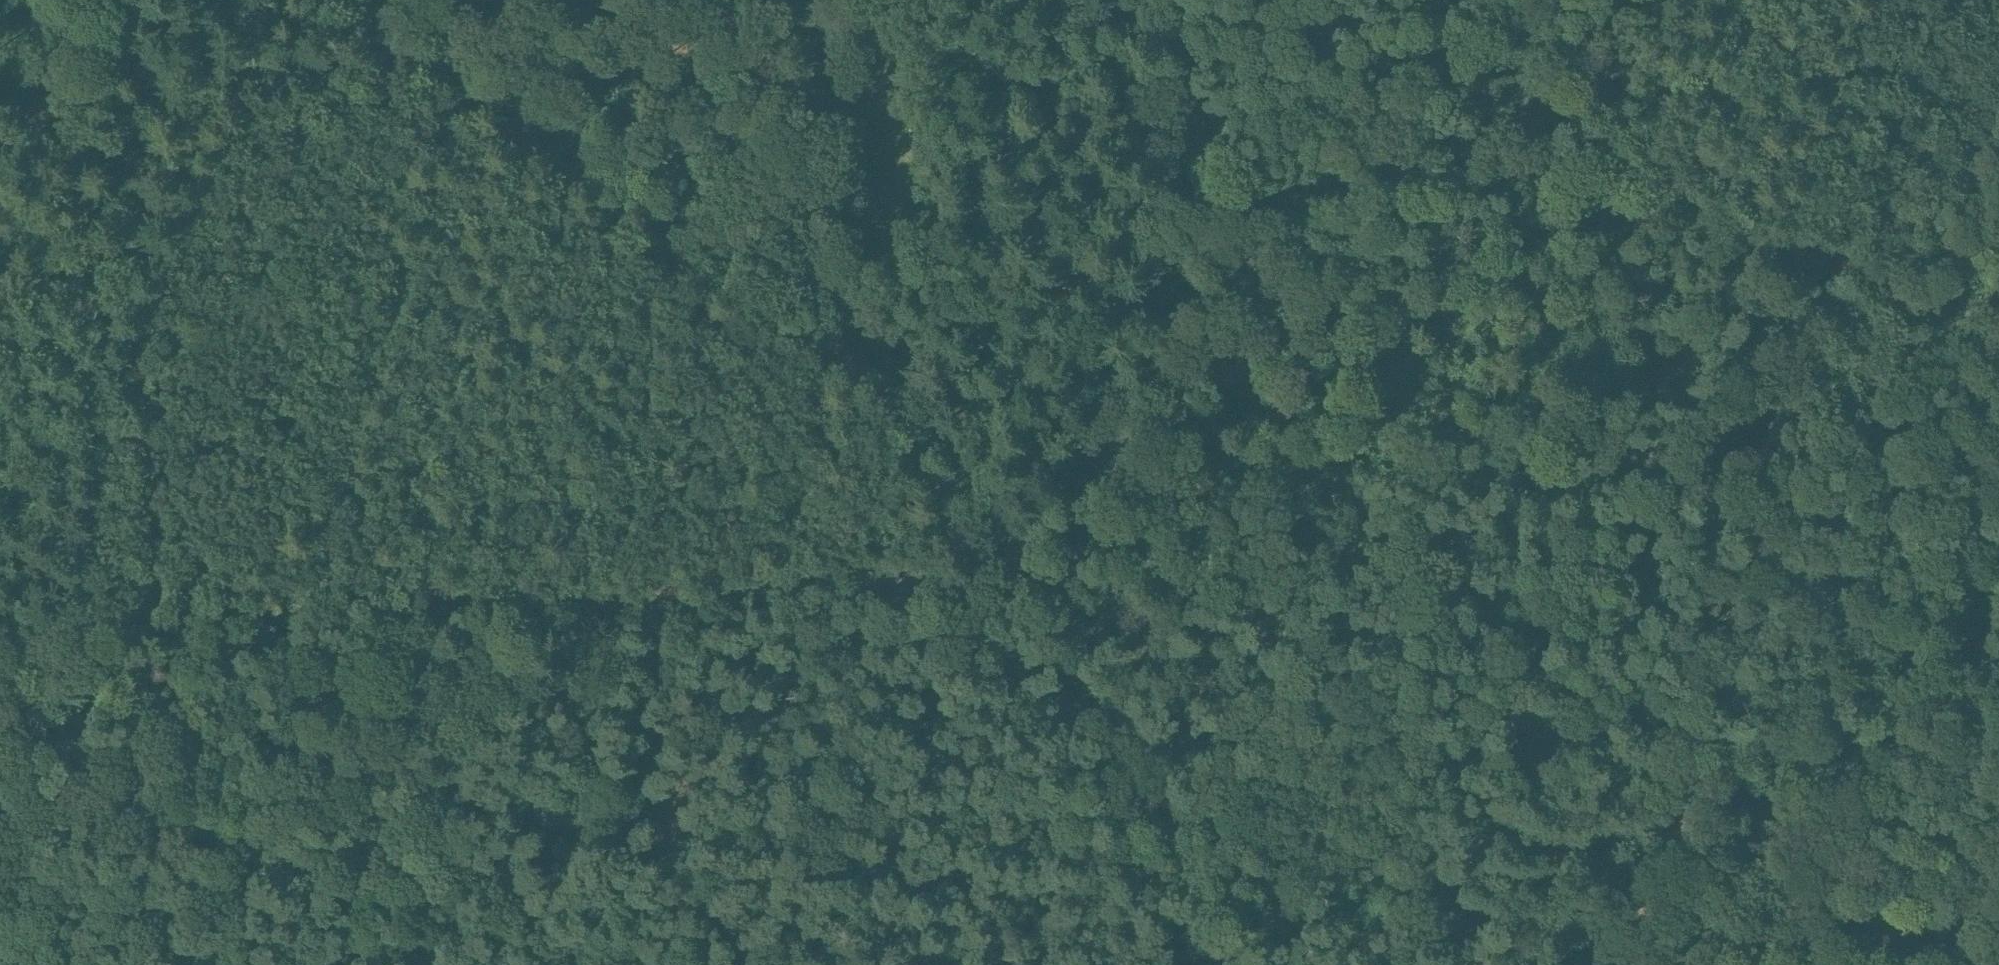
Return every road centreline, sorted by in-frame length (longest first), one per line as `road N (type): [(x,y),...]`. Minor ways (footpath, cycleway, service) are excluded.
road 1 (track): [(0,624),(90,612),(948,563),(941,491),(878,385),(724,256),(372,0)]
road 2 (track): [(1612,964),(1753,514),(1944,74),(1994,0)]
road 3 (track): [(1549,964),(1618,0)]
road 4 (track): [(1478,964),(1321,827),(1090,758),(948,563)]
road 5 (track): [(1150,0),(1134,398),(948,563)]
road 6 (track): [(562,964),(0,772)]
road 7 (track): [(95,0),(0,158)]

